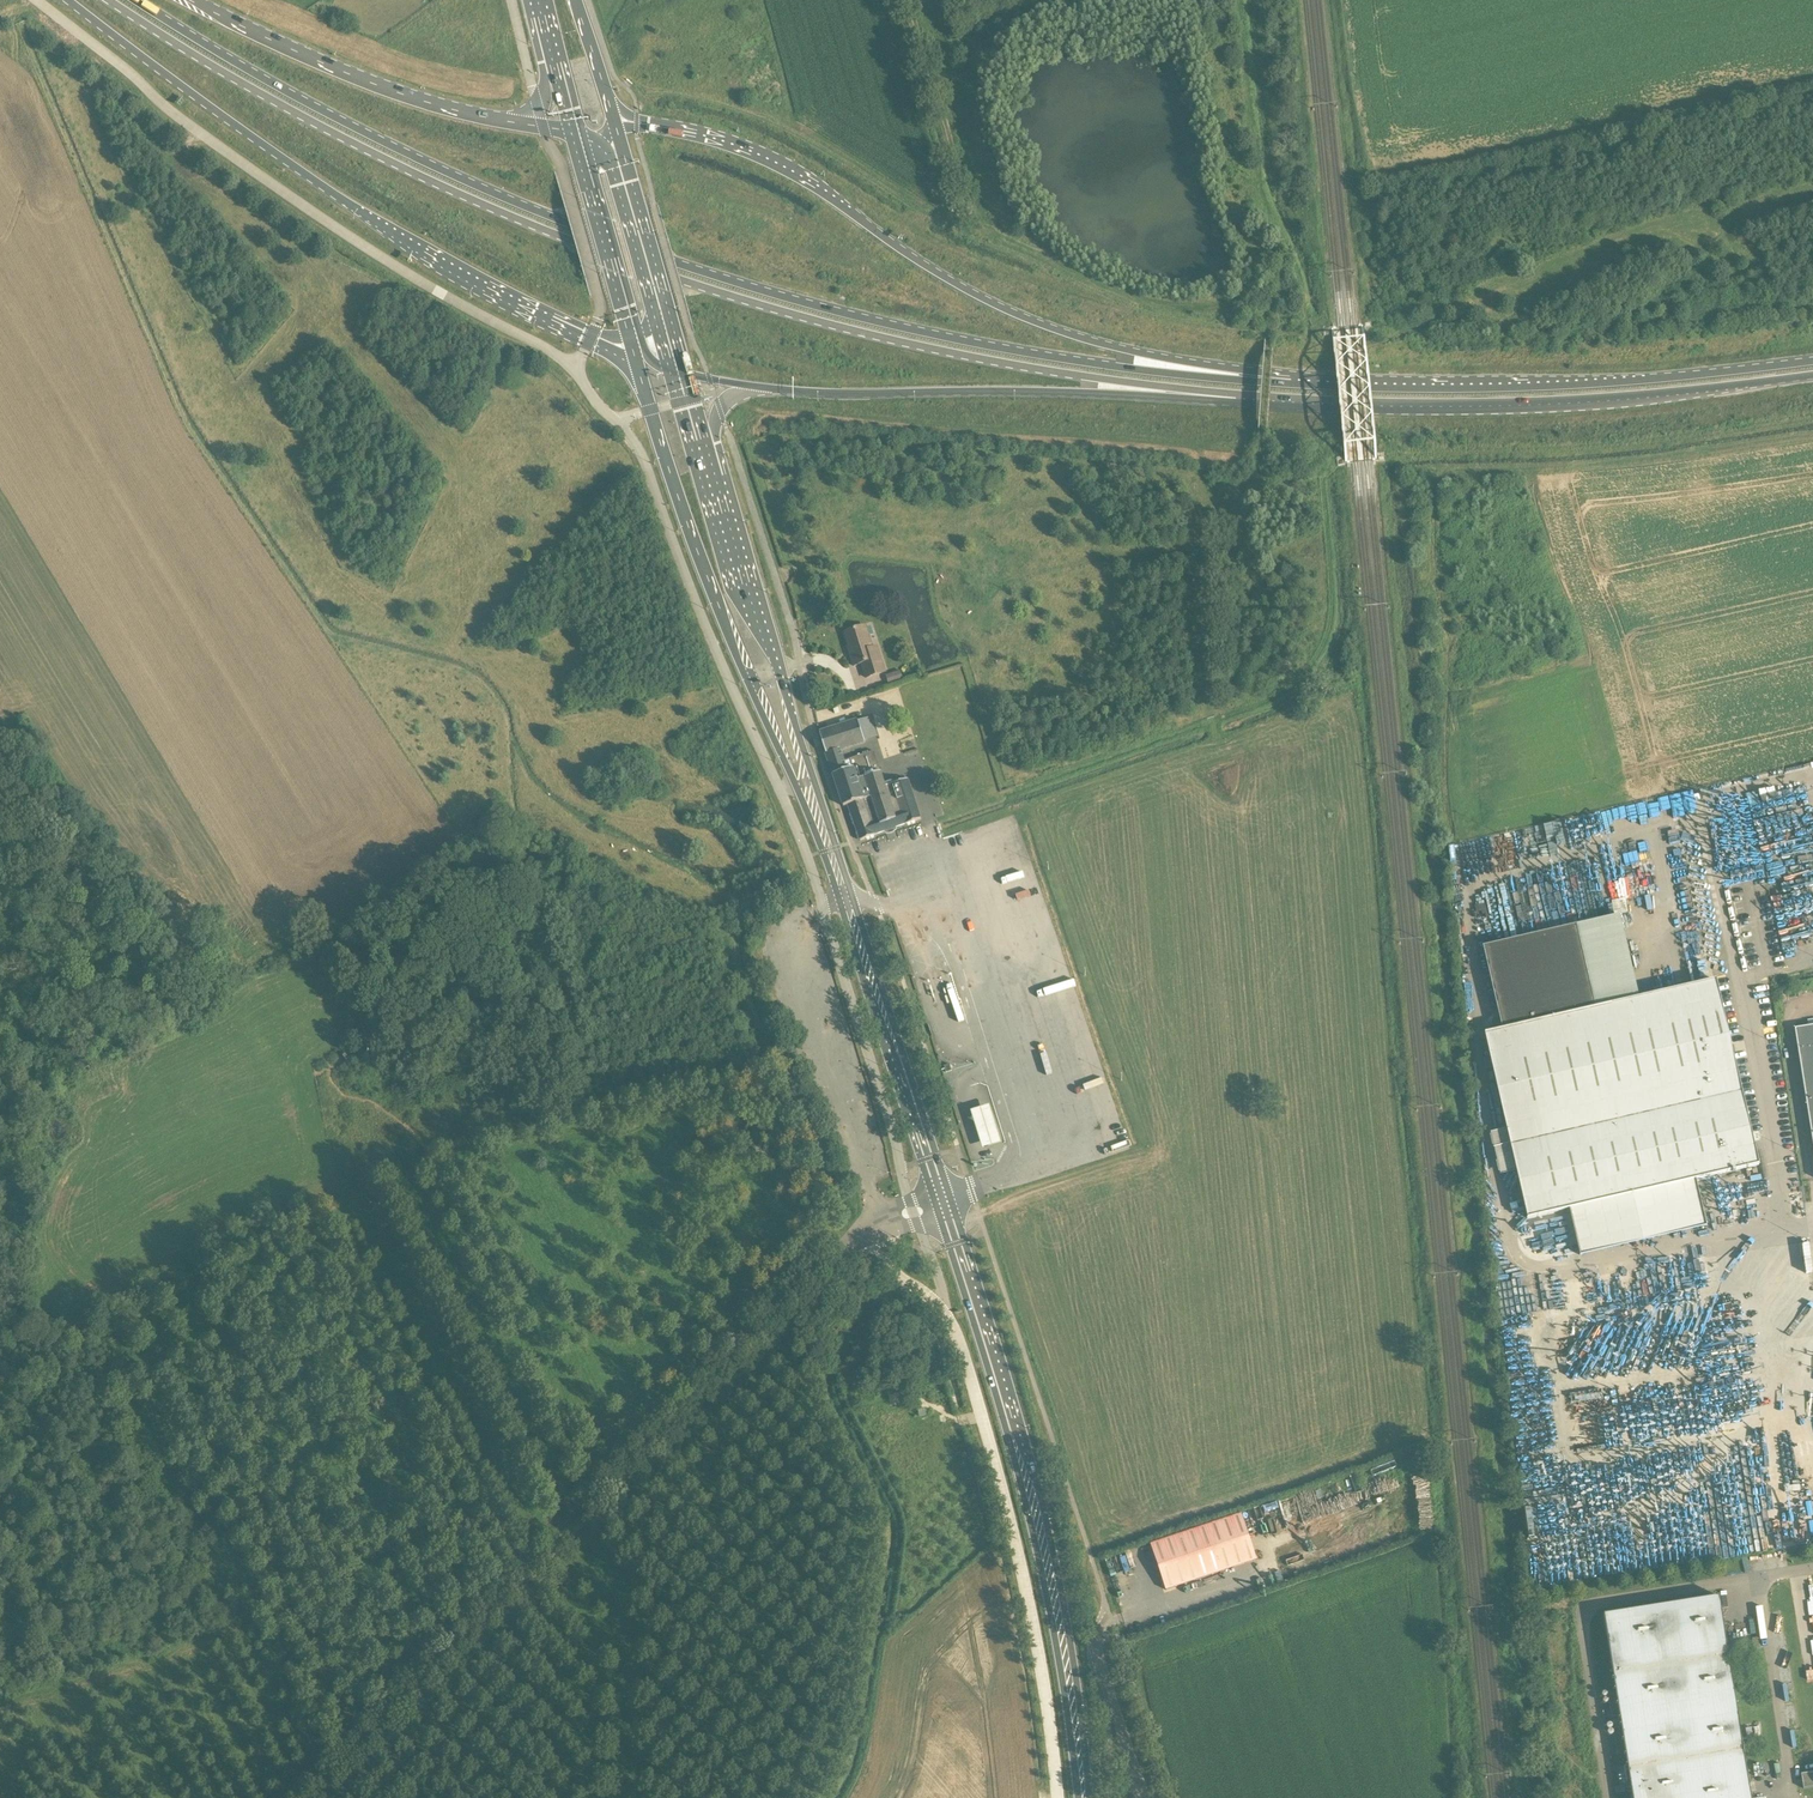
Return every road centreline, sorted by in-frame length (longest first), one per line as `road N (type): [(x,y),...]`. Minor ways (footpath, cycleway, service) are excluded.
road 1 (primary): [(1289,384),(972,343),(727,280),(550,216),(383,144),(133,0)]
road 2 (primary): [(109,0),(239,82),(408,171),(698,287),(992,362),(1239,395)]
road 3 (unclassified): [(574,368),(643,460),(692,597),(813,872),(914,1213)]
road 4 (track): [(1812,199),(1584,261),(1400,335),(1324,345),(1227,327),(1212,310),(1104,284),(973,212)]
road 5 (unclassified): [(319,1797),(868,1226)]
road 6 (primary): [(1289,384),(1047,328),(967,290),(764,160),(673,130),(616,131)]
road 7 (unclassified): [(32,0),(162,108),(360,247),(574,368)]
road 8 (primary): [(66,0),(297,173),(397,237),(589,340)]
road 9 (primary): [(943,1202),(1020,1446),(1053,1585),(1084,1797)]
road 10 (primary): [(1239,395),(1540,402),(1812,376)]
road 11 (primary): [(1812,361),(1538,387),(1289,384)]
road 12 (unclassified): [(1058,1797),(1046,1683),(1012,1521),(943,1310)]
road 13 (primary): [(752,386),(1239,395)]
road 14 (primary): [(636,361),(740,665),(810,799)]
road 15 (primary): [(943,1202),(810,799)]
road 16 (primary): [(541,124),(474,115),(388,90),(193,0)]
road 17 (primary): [(810,799),(791,712),(719,480)]
road 18 (primary): [(685,376),(616,131)]
road 19 (primary): [(575,139),(636,361)]
road 20 (unclassified): [(541,124),(600,300),(589,340)]
road 21 (track): [(973,212),(907,0)]
road 22 (unclassified): [(1144,1797),(1099,1651),(1112,1622)]
road 23 (primary): [(616,131),(577,0)]
road 24 (unclassified): [(510,0),(541,124)]

